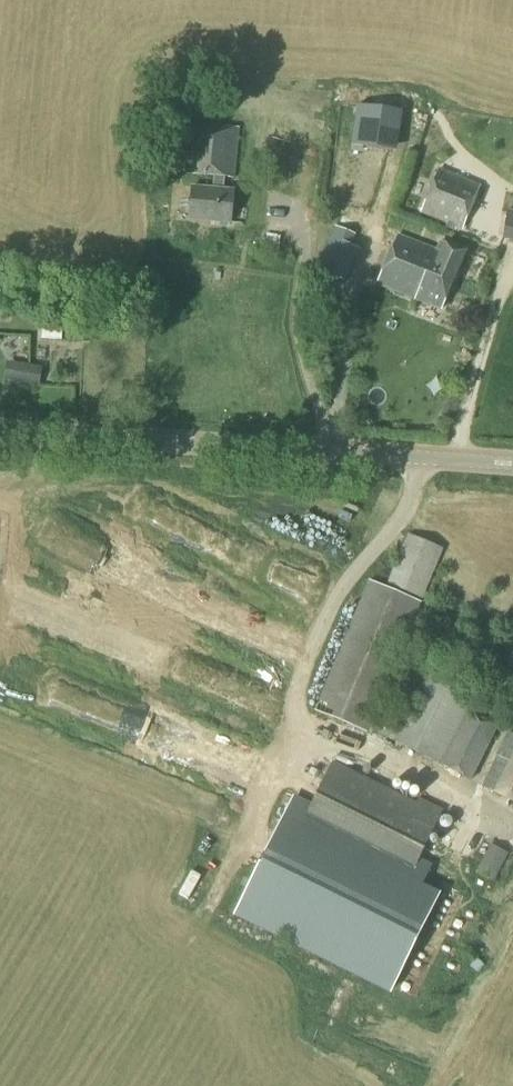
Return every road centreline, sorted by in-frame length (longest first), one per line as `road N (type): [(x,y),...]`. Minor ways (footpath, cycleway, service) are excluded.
road 1 (tertiary): [(512,467),(0,439)]

